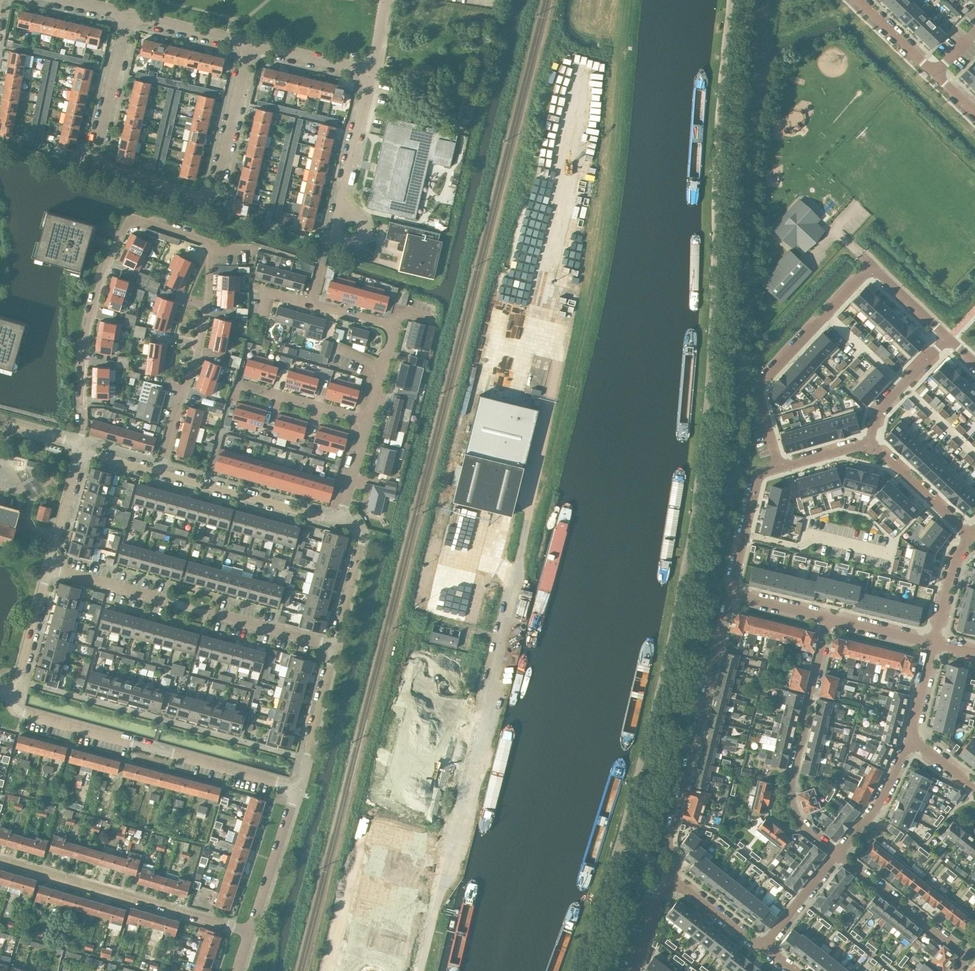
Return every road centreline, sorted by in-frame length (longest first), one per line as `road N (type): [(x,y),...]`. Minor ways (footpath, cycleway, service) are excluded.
road 1 (unclassified): [(619,840),(659,695),(694,510),(730,0)]
road 2 (residential): [(160,474),(200,345),(210,251),(203,241),(139,219),(125,227),(96,299),(79,445)]
road 3 (residential): [(128,15),(98,161),(193,197),(207,197),(217,185),(251,43)]
road 4 (residential): [(298,786),(23,712),(14,694)]
road 5 (residential): [(674,878),(669,840),(736,592)]
road 6 (residential): [(836,854),(806,830),(791,792),(828,617)]
road 7 (residential): [(779,469),(757,389),(875,264)]
road 8 (residential): [(160,474),(340,522)]
road 9 (residential): [(967,956),(836,854)]
road 10 (residential): [(392,328),(265,291),(265,314)]
road 11 (residential): [(251,931),(298,786)]
road 12 (residential): [(869,450),(877,412),(951,335)]
road 13 (residential): [(334,647),(298,786)]
road 14 (residential): [(340,522),(363,533),(334,647)]
road 15 (residential): [(341,210),(373,71)]
road 16 (residential): [(736,592),(759,475),(779,469)]
road 17 (residential): [(836,854),(916,742)]
road 18 (unclassified): [(575,970),(619,840)]
road 19 (residential): [(368,420),(237,384)]
road 20 (residential): [(869,450),(971,538)]
road 21 (residential): [(251,931),(125,892)]
road 22 (residential): [(48,568),(14,694)]
road 23 (residential): [(251,43),(128,15)]
road 24 (residential): [(373,71),(251,43)]
road 25 (residential): [(334,647),(216,614)]
road 26 (residential): [(166,600),(48,568)]
road 27 (residential): [(81,451),(48,568)]

